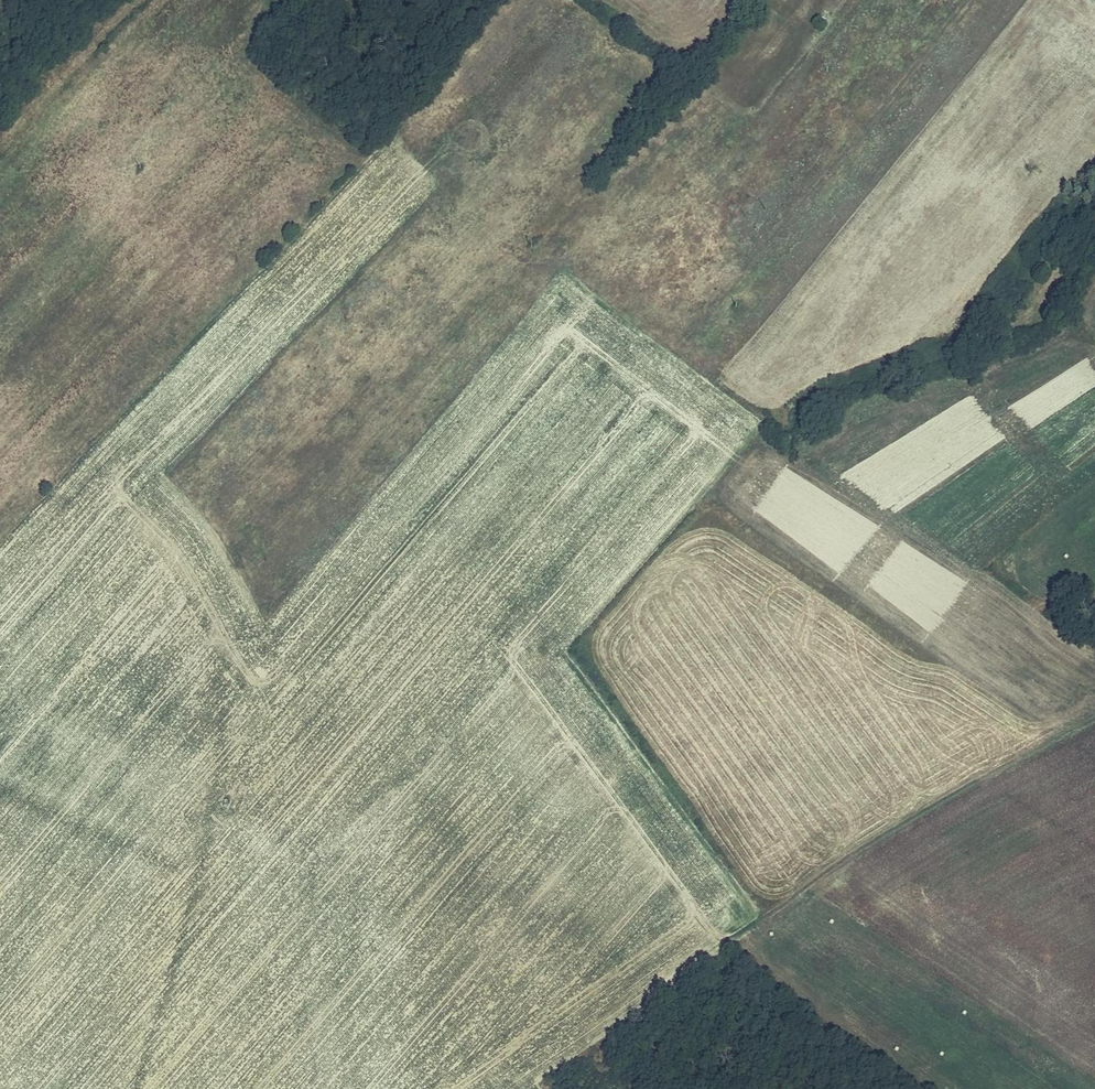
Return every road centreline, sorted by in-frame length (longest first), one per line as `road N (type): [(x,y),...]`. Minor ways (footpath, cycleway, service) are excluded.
road 1 (track): [(341,549),(382,566),(435,567),(559,651),(746,918),(768,916),(834,864),(1094,714)]

